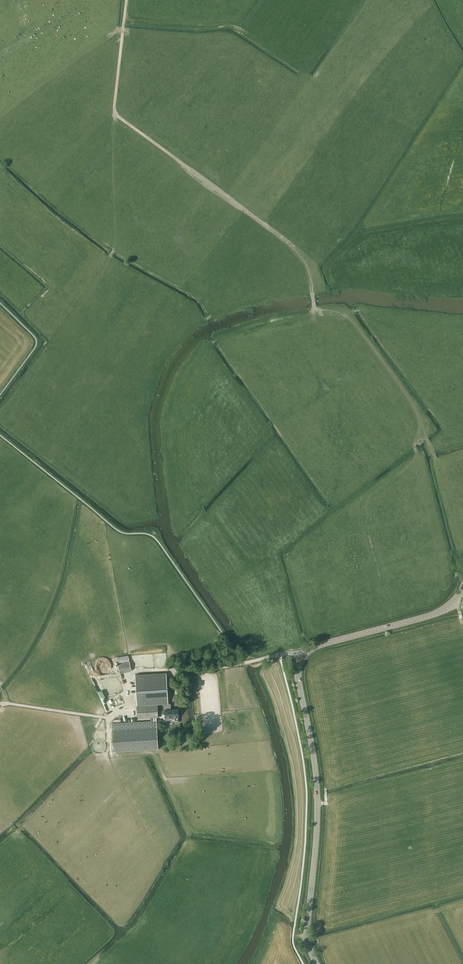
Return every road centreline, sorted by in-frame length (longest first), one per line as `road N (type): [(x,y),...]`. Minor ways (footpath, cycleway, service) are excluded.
road 1 (tertiary): [(317,963),(307,929),(316,785),(300,661),(316,646),(438,612),(462,585)]
road 2 (track): [(126,0),(114,113),(190,169)]

